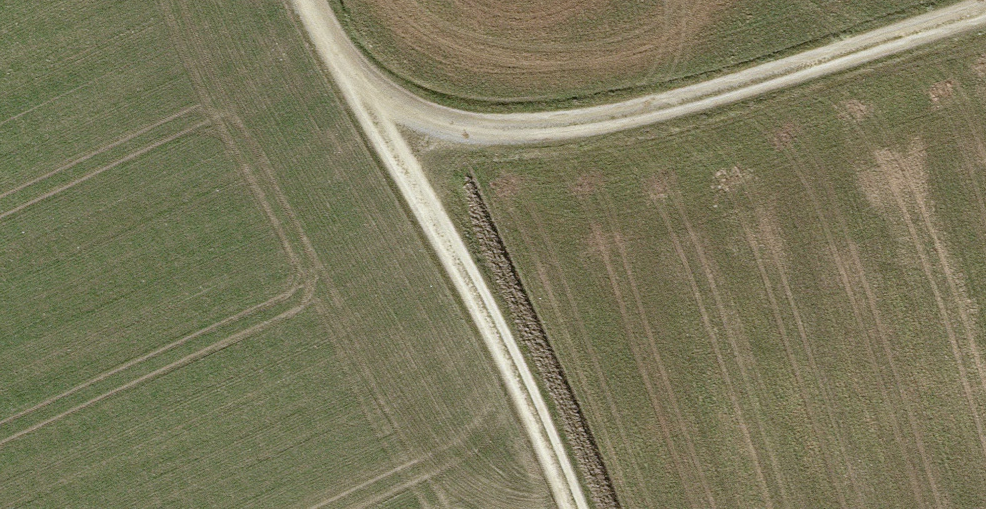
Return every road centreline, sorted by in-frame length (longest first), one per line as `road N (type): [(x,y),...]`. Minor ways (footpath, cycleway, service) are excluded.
road 1 (track): [(985,6),(677,103),(551,126),(383,124)]
road 2 (track): [(572,508),(439,217),(383,124)]
road 3 (track): [(383,124),(308,0)]

